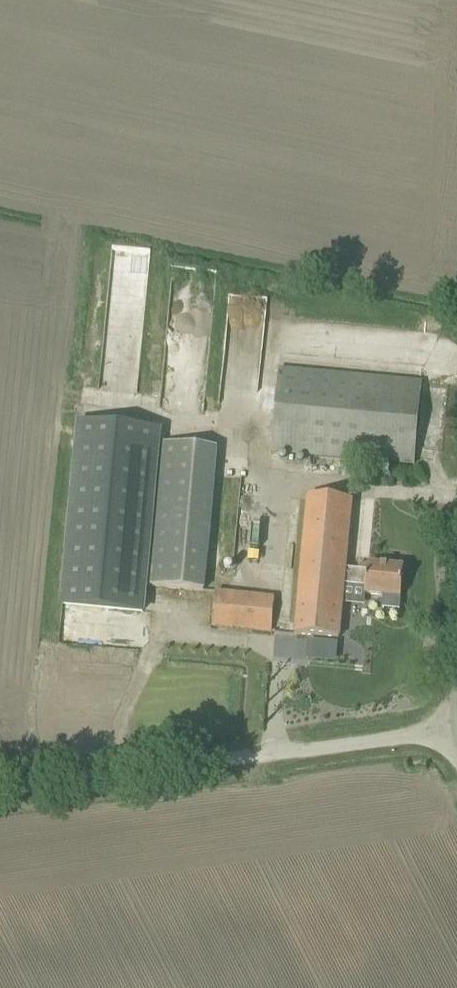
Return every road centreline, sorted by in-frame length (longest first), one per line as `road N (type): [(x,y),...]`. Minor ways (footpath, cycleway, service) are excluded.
road 1 (track): [(446,731),(0,791)]
road 2 (unclassified): [(456,753),(446,731),(456,619)]

